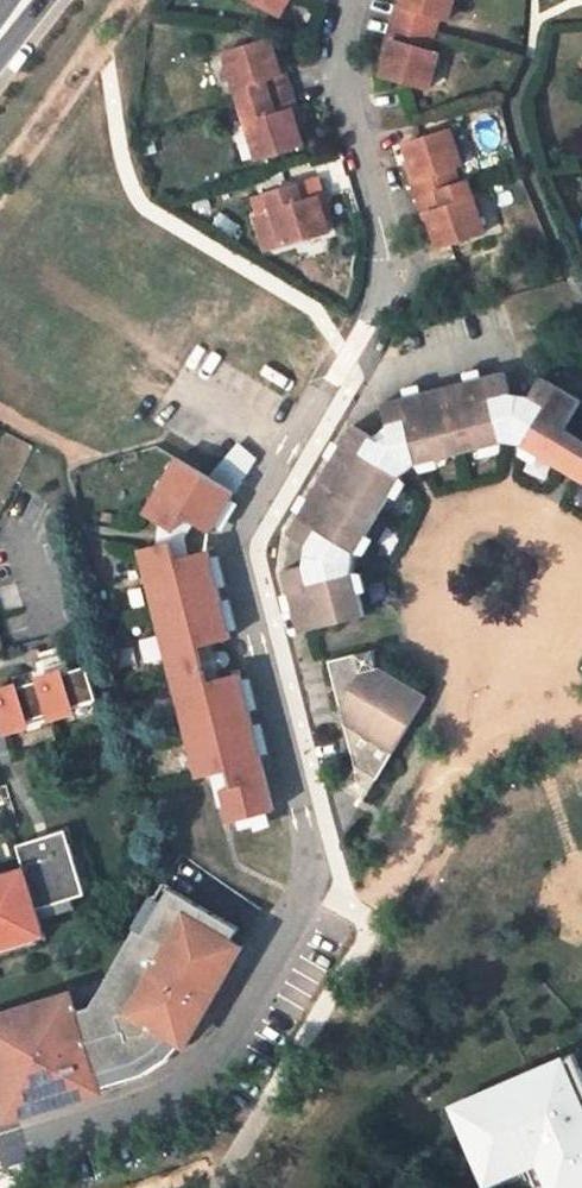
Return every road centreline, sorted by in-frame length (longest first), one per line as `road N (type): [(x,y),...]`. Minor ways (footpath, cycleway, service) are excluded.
road 1 (residential): [(0,1158),(162,1103),(192,1081),(299,902),(305,822),(243,552),(250,523),(389,270),(340,75),(353,0)]

